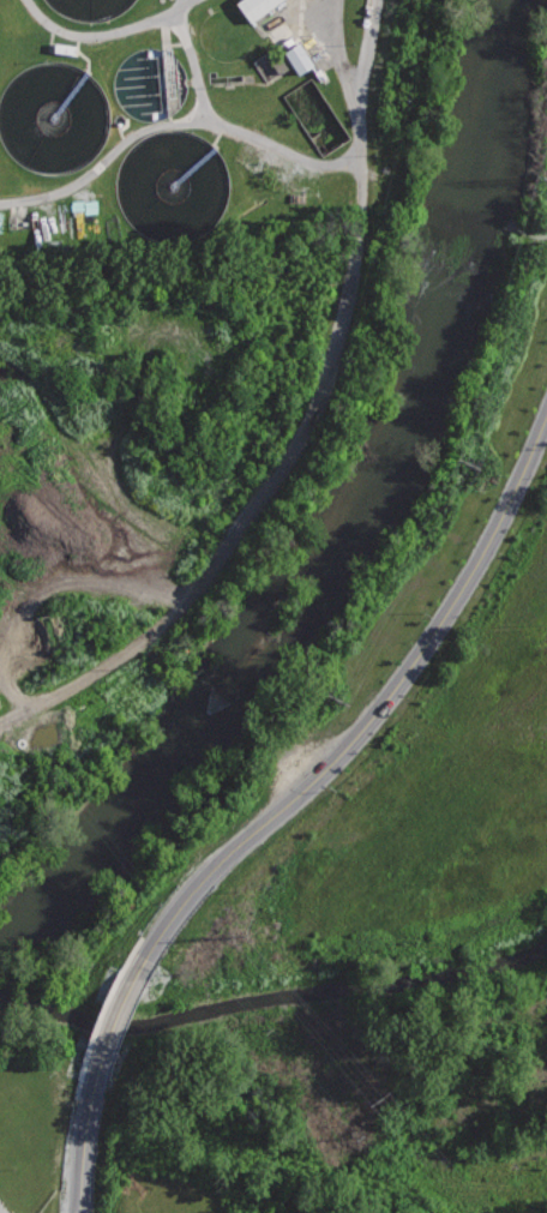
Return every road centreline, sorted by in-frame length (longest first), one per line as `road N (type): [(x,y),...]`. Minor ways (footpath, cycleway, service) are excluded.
road 1 (secondary): [(546,419),(507,510),(407,672),(332,759),(198,889),(131,990)]
road 2 (secondary): [(112,1043),(82,1193)]

